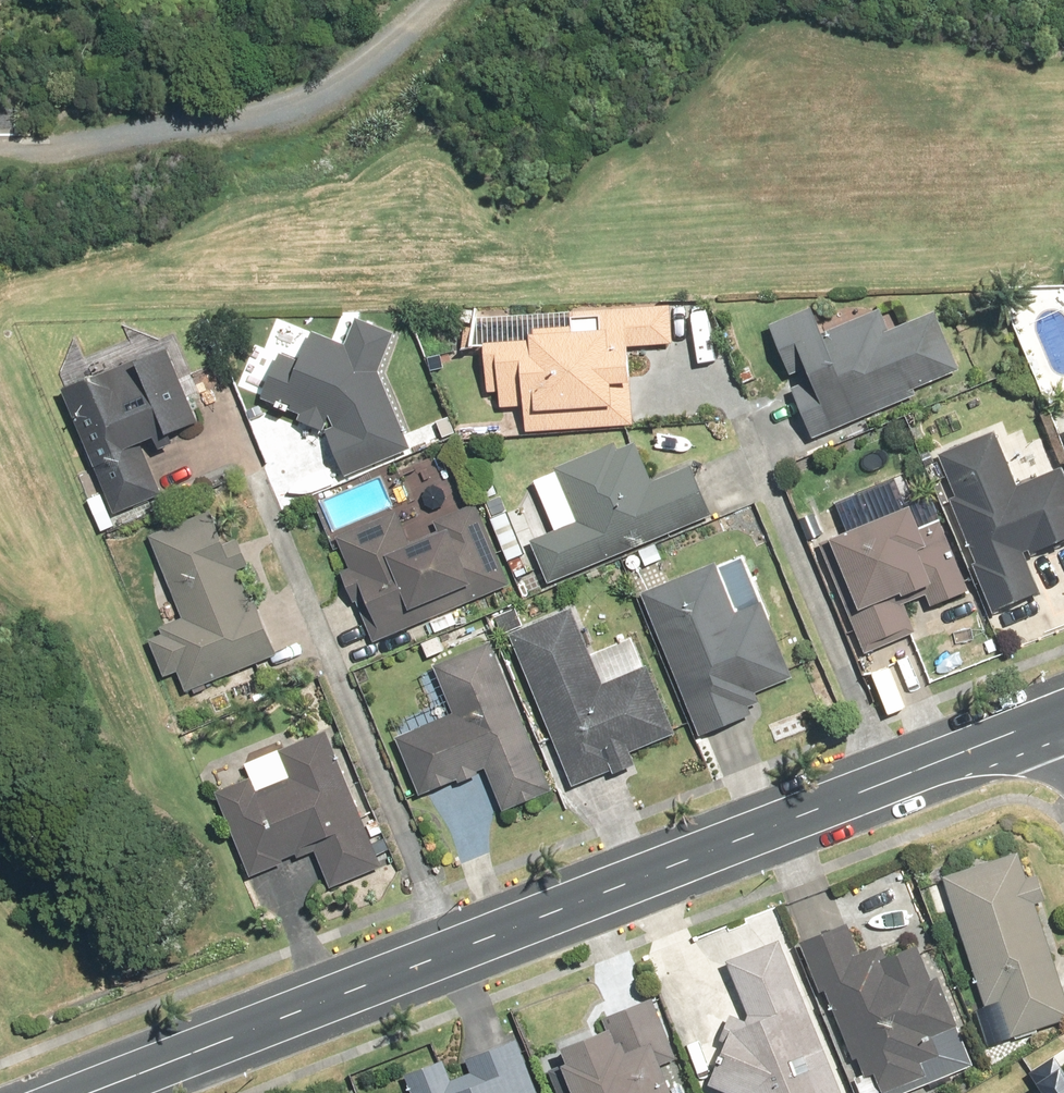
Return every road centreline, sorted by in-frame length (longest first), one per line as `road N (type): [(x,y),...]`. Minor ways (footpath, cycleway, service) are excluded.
road 1 (tertiary): [(1051,718),(81,1092)]
road 2 (track): [(0,145),(137,139),(285,107),(348,77),(436,0)]

